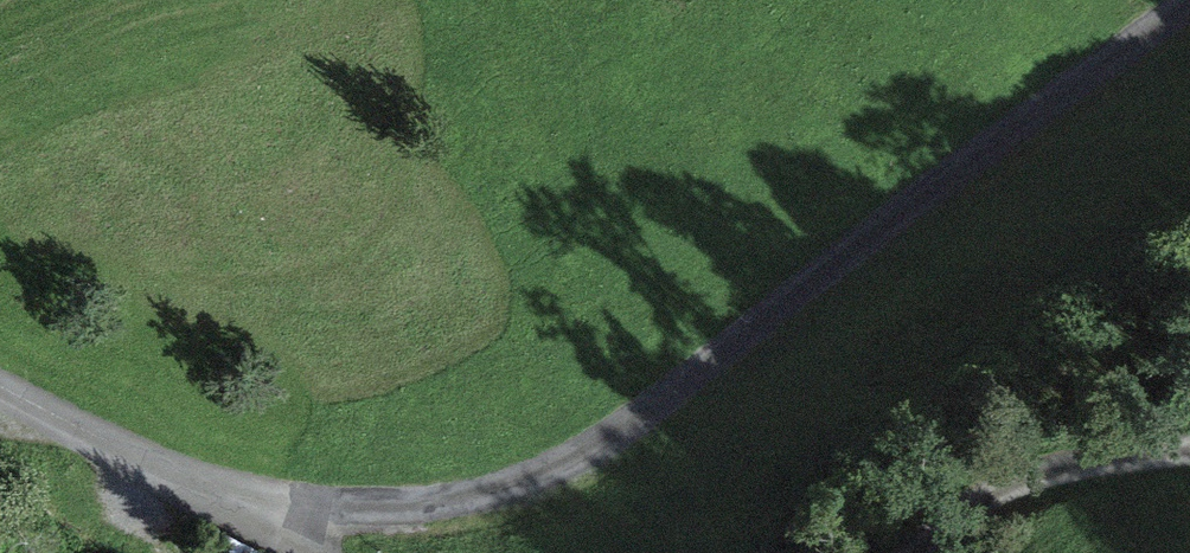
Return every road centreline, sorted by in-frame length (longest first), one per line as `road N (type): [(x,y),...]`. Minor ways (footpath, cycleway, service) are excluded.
road 1 (residential): [(0,377),(237,509),(435,497),(545,470),(635,415),(1159,0)]
road 2 (track): [(953,552),(1055,468),(1189,447)]

